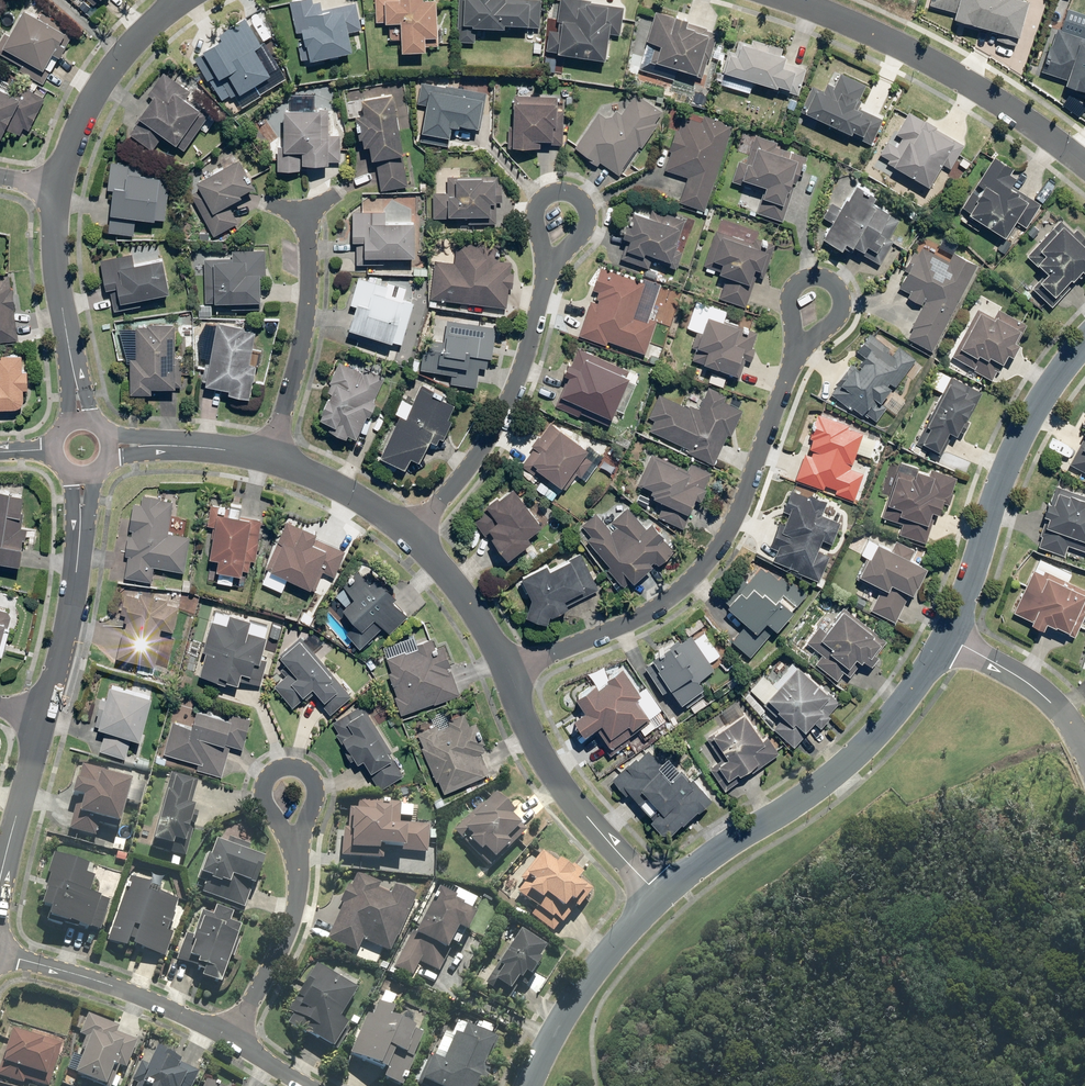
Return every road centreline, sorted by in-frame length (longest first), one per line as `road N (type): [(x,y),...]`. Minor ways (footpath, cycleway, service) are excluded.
road 1 (residential): [(794,356),(741,506),(684,590),(508,674)]
road 2 (tertiary): [(658,896),(861,748),(947,634)]
road 3 (residential): [(790,0),(919,56),(1084,168)]
road 4 (tertiary): [(947,634),(1027,420),(1084,343)]
road 5 (residential): [(547,279),(511,395),(485,445),(415,534)]
road 6 (residential): [(658,896),(578,809),(544,757),(508,674)]
road 7 (residential): [(305,212),(306,318),(270,453)]
road 8 (residential): [(44,720),(72,597),(83,479)]
road 9 (residential): [(237,1038),(97,981),(10,957)]
road 10 (residential): [(79,418),(55,241),(57,186)]
road 11 (residential): [(57,186),(86,106),(109,72),(184,0)]
road 12 (tertiary): [(529,1085),(574,998),(658,896)]
road 13 (residential): [(295,845),(294,913),(237,1038)]
road 14 (residential): [(947,634),(1054,704),(1084,753)]
road 15 (residential): [(547,279),(589,219),(573,194),(556,189),(531,208),(535,231)]
road 16 (residential): [(0,888),(44,720)]
road 17 (residential): [(508,674),(453,576),(415,534)]
road 18 (residential): [(415,534),(270,453)]
road 19 (residential): [(295,845),(314,800),(313,781),(299,768),(280,769),(266,782),(272,817)]
road 20 (residential): [(270,453),(113,444)]
road 21 (residential): [(794,356),(835,321),(843,302),(837,286),(821,277),(799,283),(791,295)]

